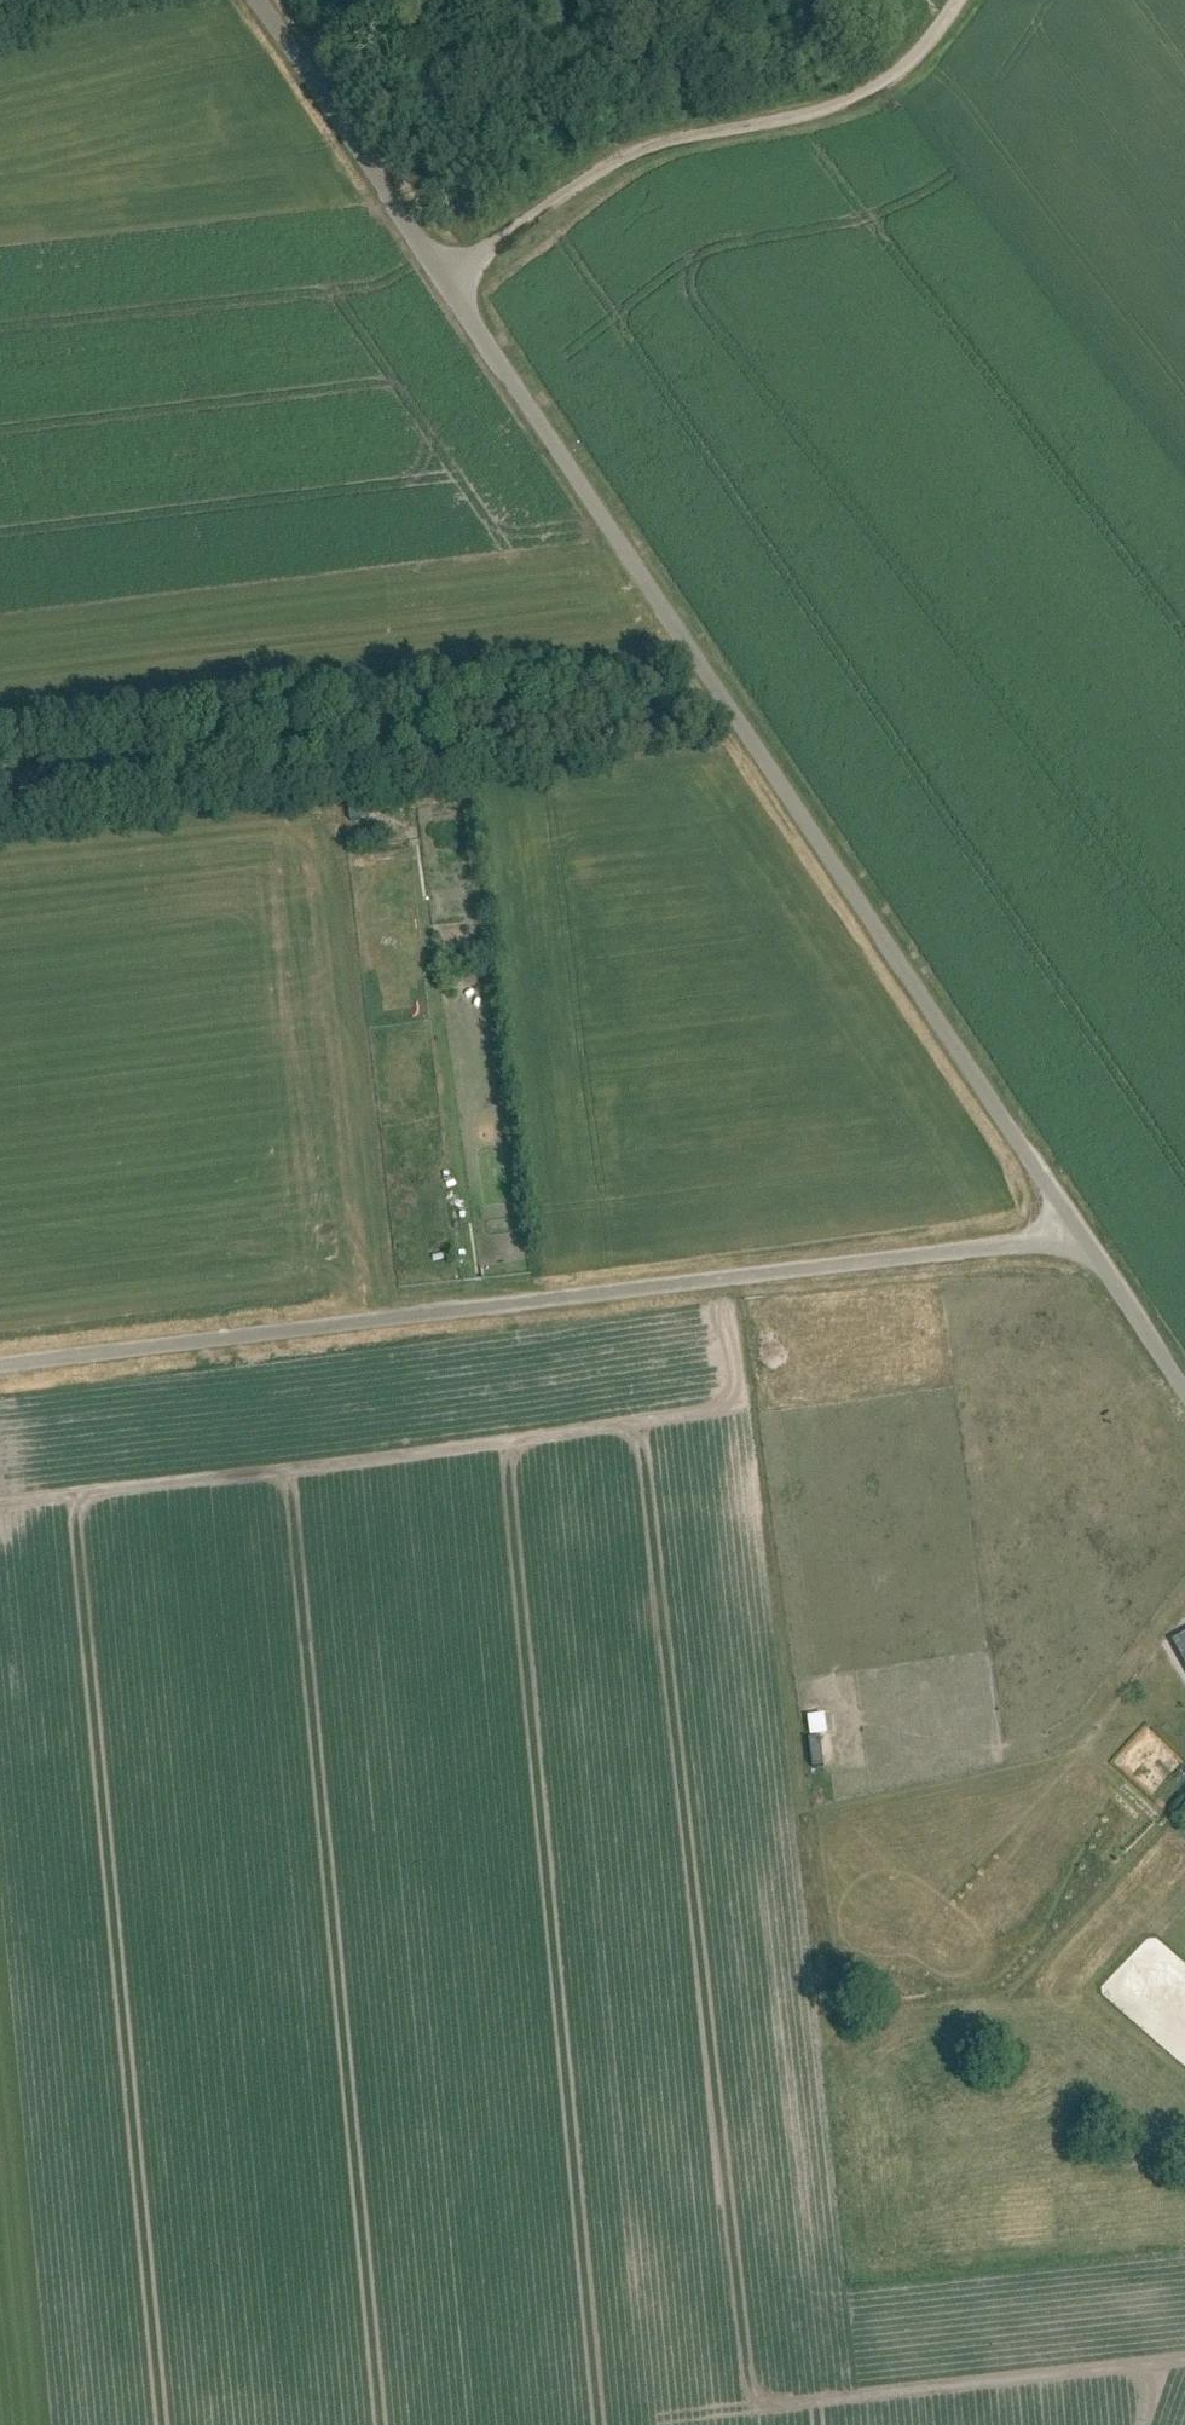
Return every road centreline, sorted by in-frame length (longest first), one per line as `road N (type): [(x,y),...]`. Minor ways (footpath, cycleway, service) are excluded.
road 1 (unclassified): [(1077,1226),(444,281)]
road 2 (unclassified): [(0,1364),(1030,1243),(1077,1226)]
road 3 (unclassified): [(444,281),(621,158),(863,91),(893,71),(954,0)]
road 4 (unclassified): [(444,281),(256,0)]
road 5 (unclassified): [(1184,1392),(1077,1226)]

